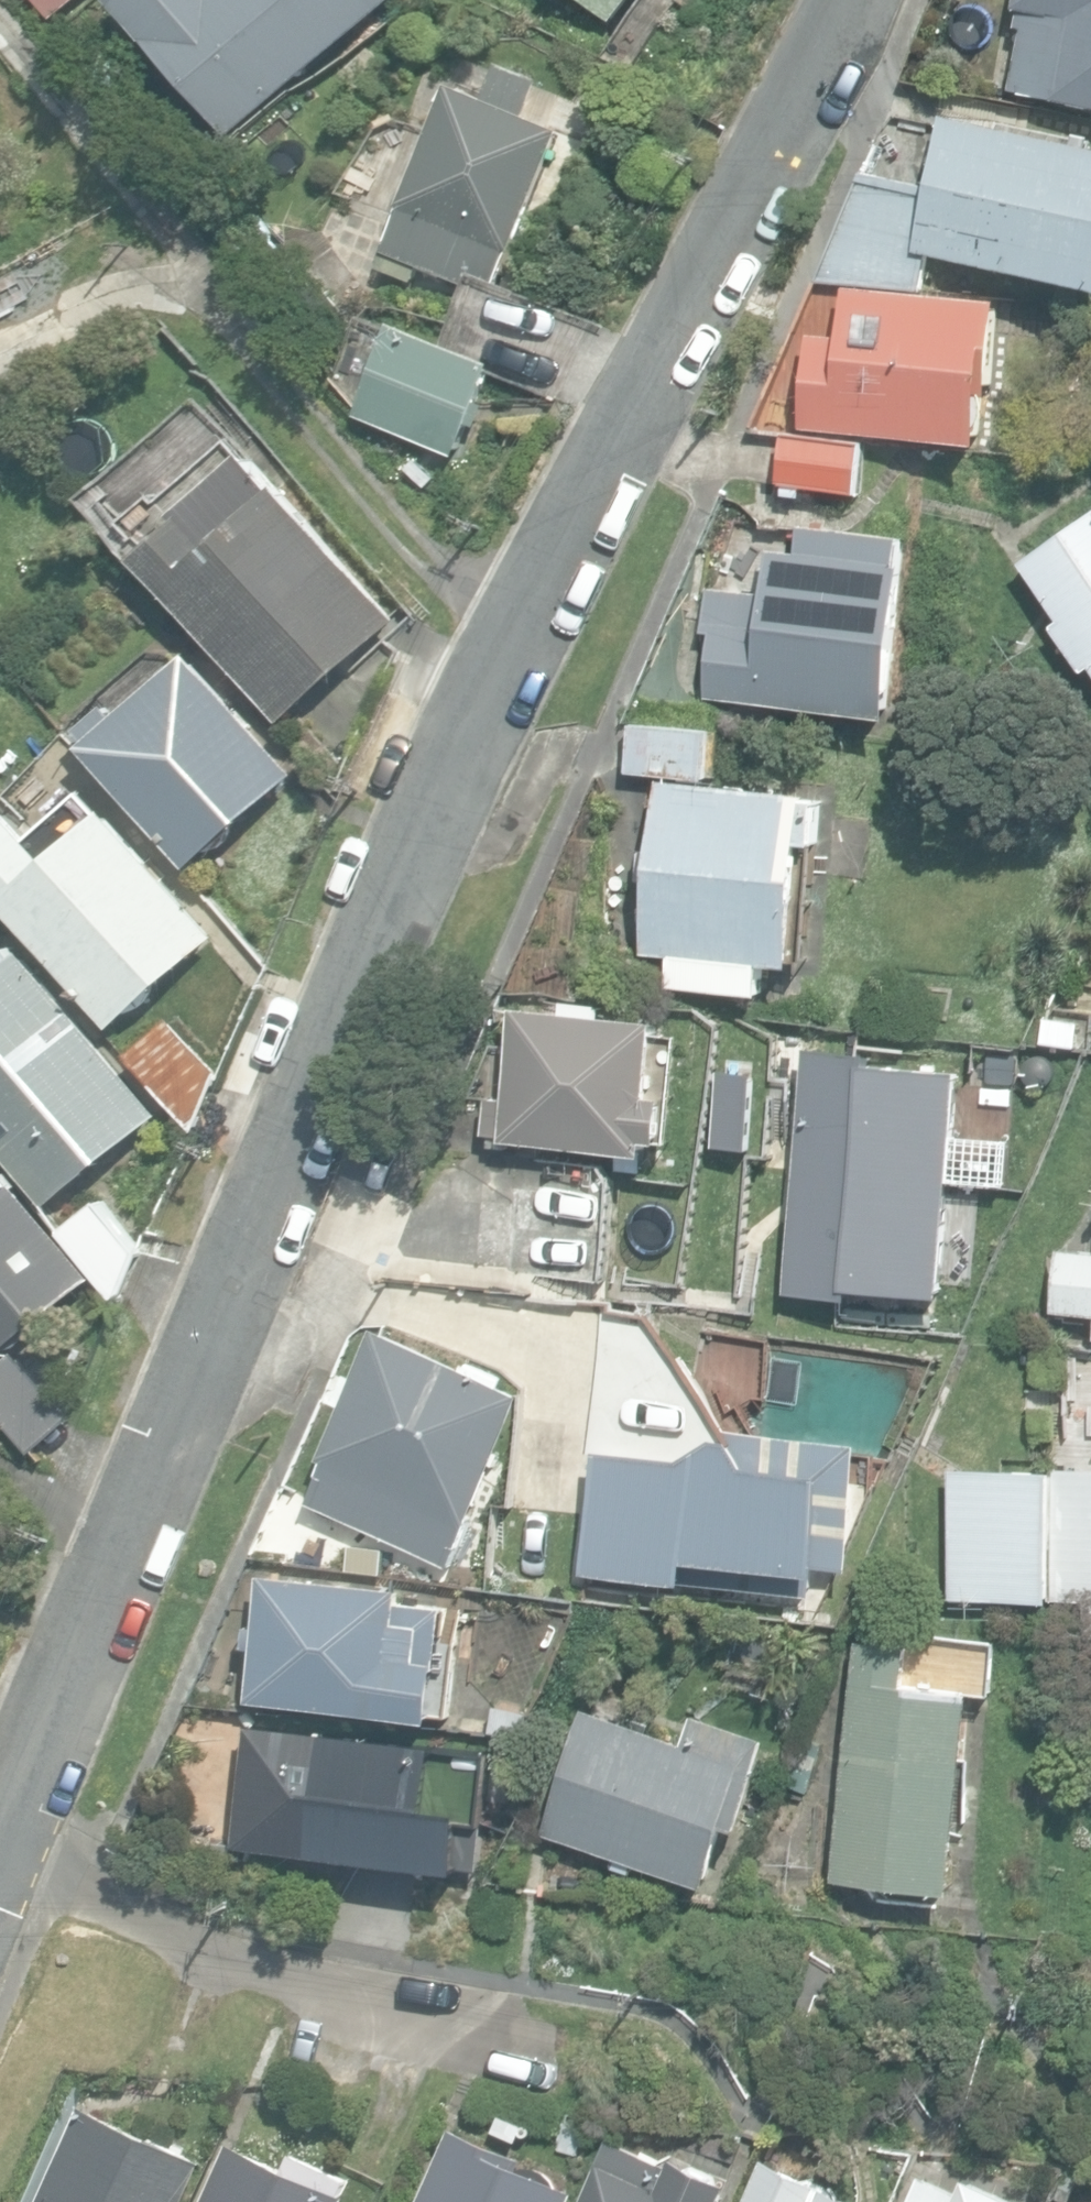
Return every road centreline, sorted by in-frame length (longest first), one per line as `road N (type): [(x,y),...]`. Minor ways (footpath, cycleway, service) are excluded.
road 1 (residential): [(834,0),(599,470),(0,1897)]
road 2 (unclassified): [(522,2006),(0,1913)]

